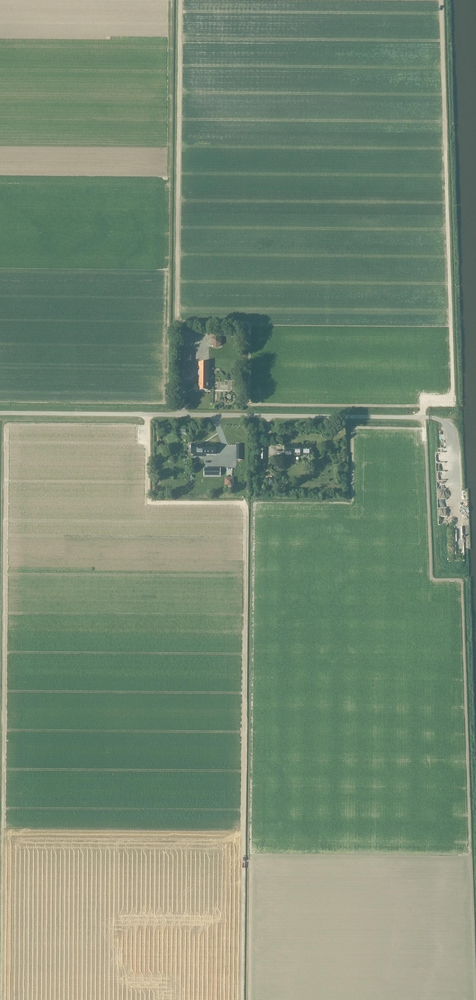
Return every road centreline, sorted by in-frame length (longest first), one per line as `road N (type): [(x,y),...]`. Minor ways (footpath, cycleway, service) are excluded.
road 1 (unclassified): [(429,417),(0,413)]

